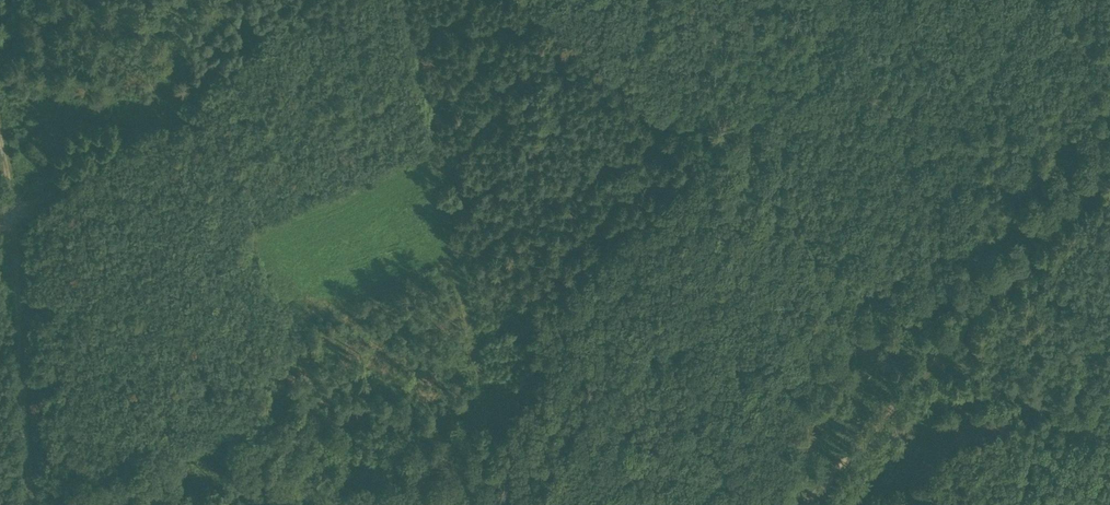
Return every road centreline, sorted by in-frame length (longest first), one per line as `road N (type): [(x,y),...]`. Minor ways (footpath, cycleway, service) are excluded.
road 1 (track): [(1109,157),(811,504)]
road 2 (track): [(30,504),(14,234),(0,158)]

